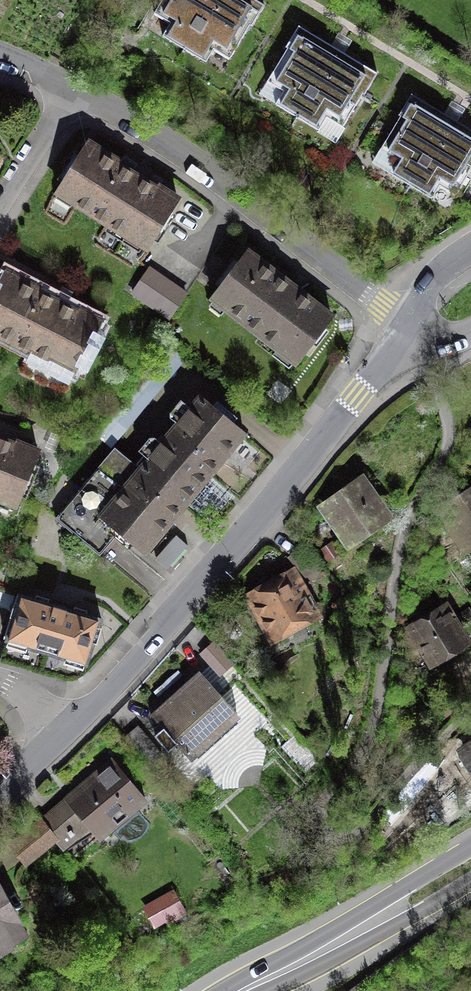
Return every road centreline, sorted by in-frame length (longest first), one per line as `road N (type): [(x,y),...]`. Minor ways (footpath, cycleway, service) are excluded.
road 1 (residential): [(63,735),(128,671),(302,465),(404,325)]
road 2 (residential): [(404,325),(206,169),(75,91)]
road 3 (primary): [(470,846),(238,990)]
road 4 (primary): [(250,990),(309,972),(470,887)]
road 5 (residential): [(75,91),(0,206)]

